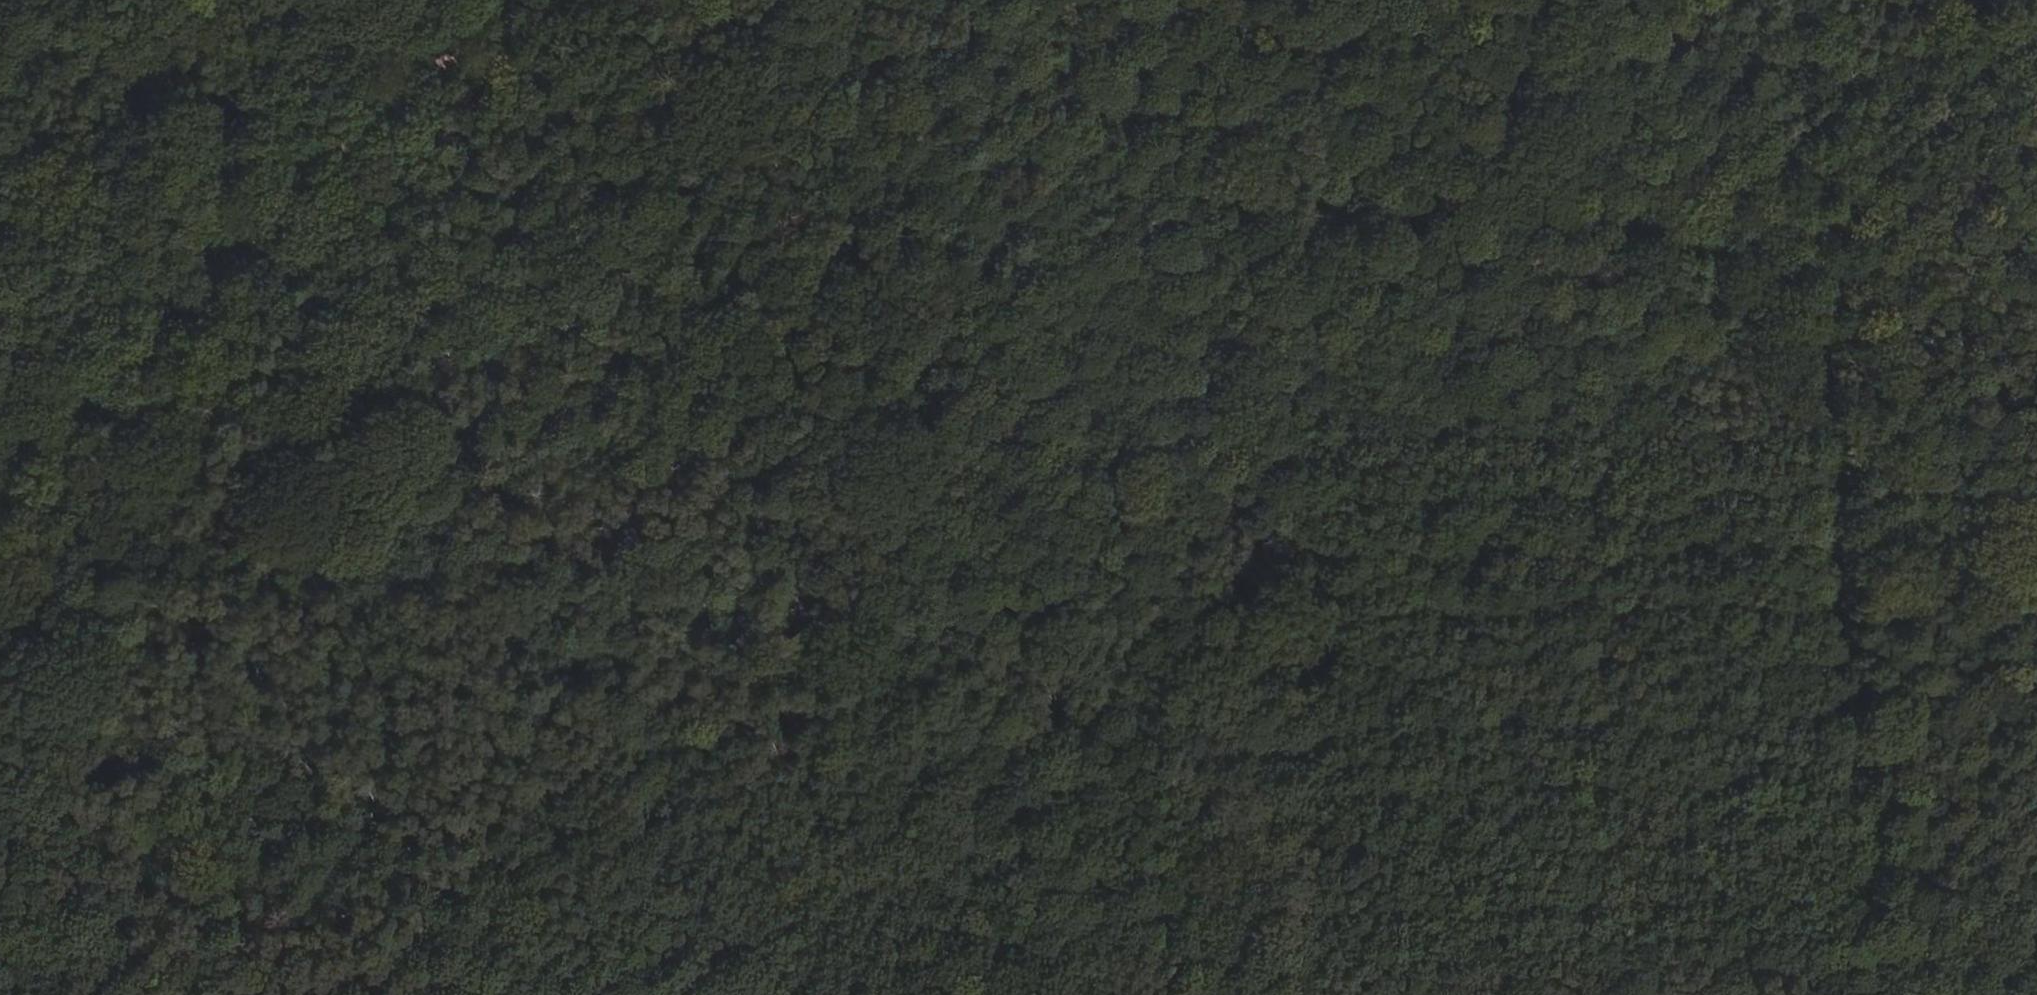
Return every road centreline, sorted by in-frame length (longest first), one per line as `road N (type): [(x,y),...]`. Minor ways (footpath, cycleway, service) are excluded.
road 1 (track): [(0,517),(216,327),(533,0)]

